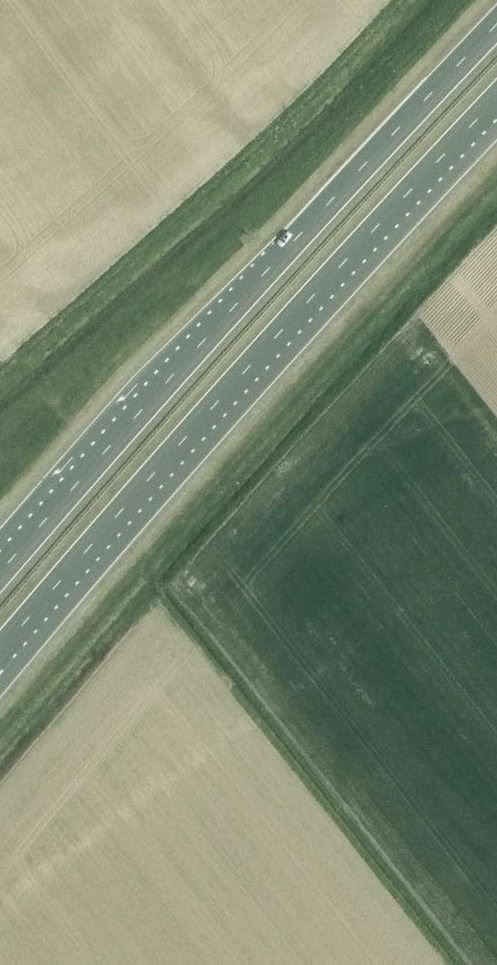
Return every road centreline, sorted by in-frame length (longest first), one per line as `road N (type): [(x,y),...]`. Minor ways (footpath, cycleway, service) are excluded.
road 1 (trunk): [(0,652),(496,99)]
road 2 (trunk): [(496,27),(0,572)]

